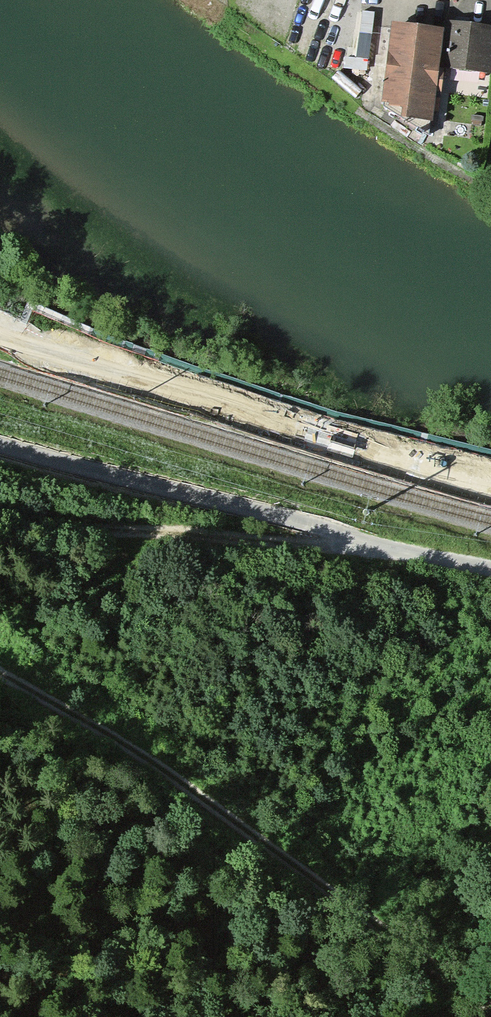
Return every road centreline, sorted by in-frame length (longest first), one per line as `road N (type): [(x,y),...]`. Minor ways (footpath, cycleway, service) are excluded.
road 1 (track): [(0,674),(134,746),(490,1005)]
road 2 (track): [(0,326),(490,463)]
road 3 (track): [(0,450),(490,568)]
road 4 (track): [(358,540),(0,516)]

